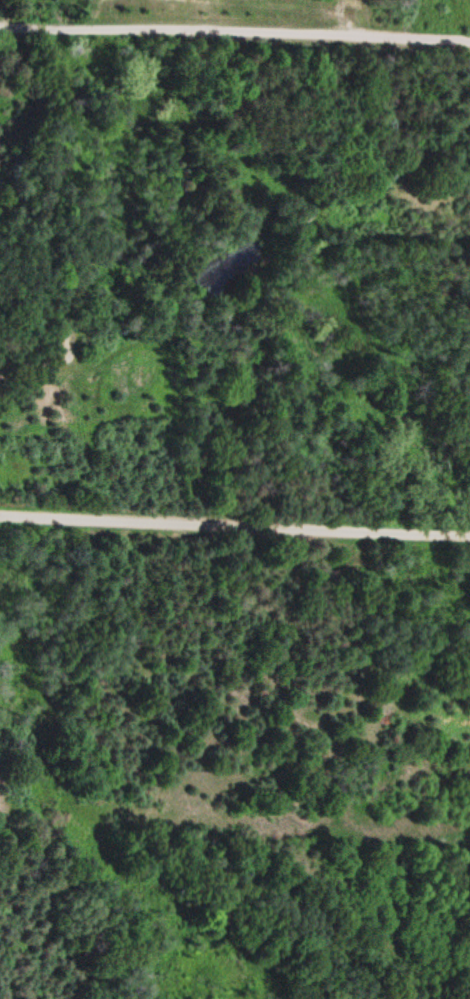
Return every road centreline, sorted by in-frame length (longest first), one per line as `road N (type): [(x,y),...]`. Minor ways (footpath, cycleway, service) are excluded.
road 1 (residential): [(469,541),(278,533),(184,515),(0,512)]

